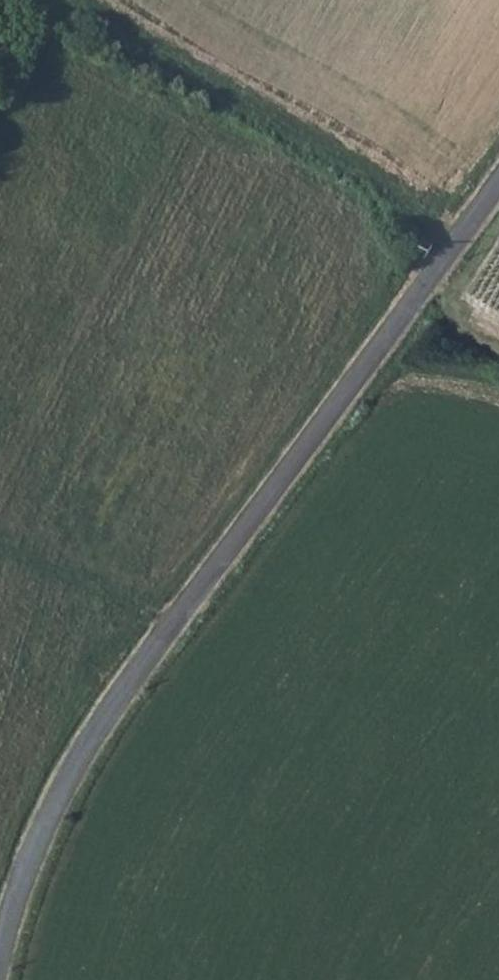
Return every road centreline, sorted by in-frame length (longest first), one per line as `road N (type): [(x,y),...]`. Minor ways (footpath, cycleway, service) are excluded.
road 1 (unclassified): [(498,184),(109,718),(32,859),(0,960)]
road 2 (track): [(450,253),(370,177),(67,0)]
road 3 (track): [(175,627),(0,549)]

